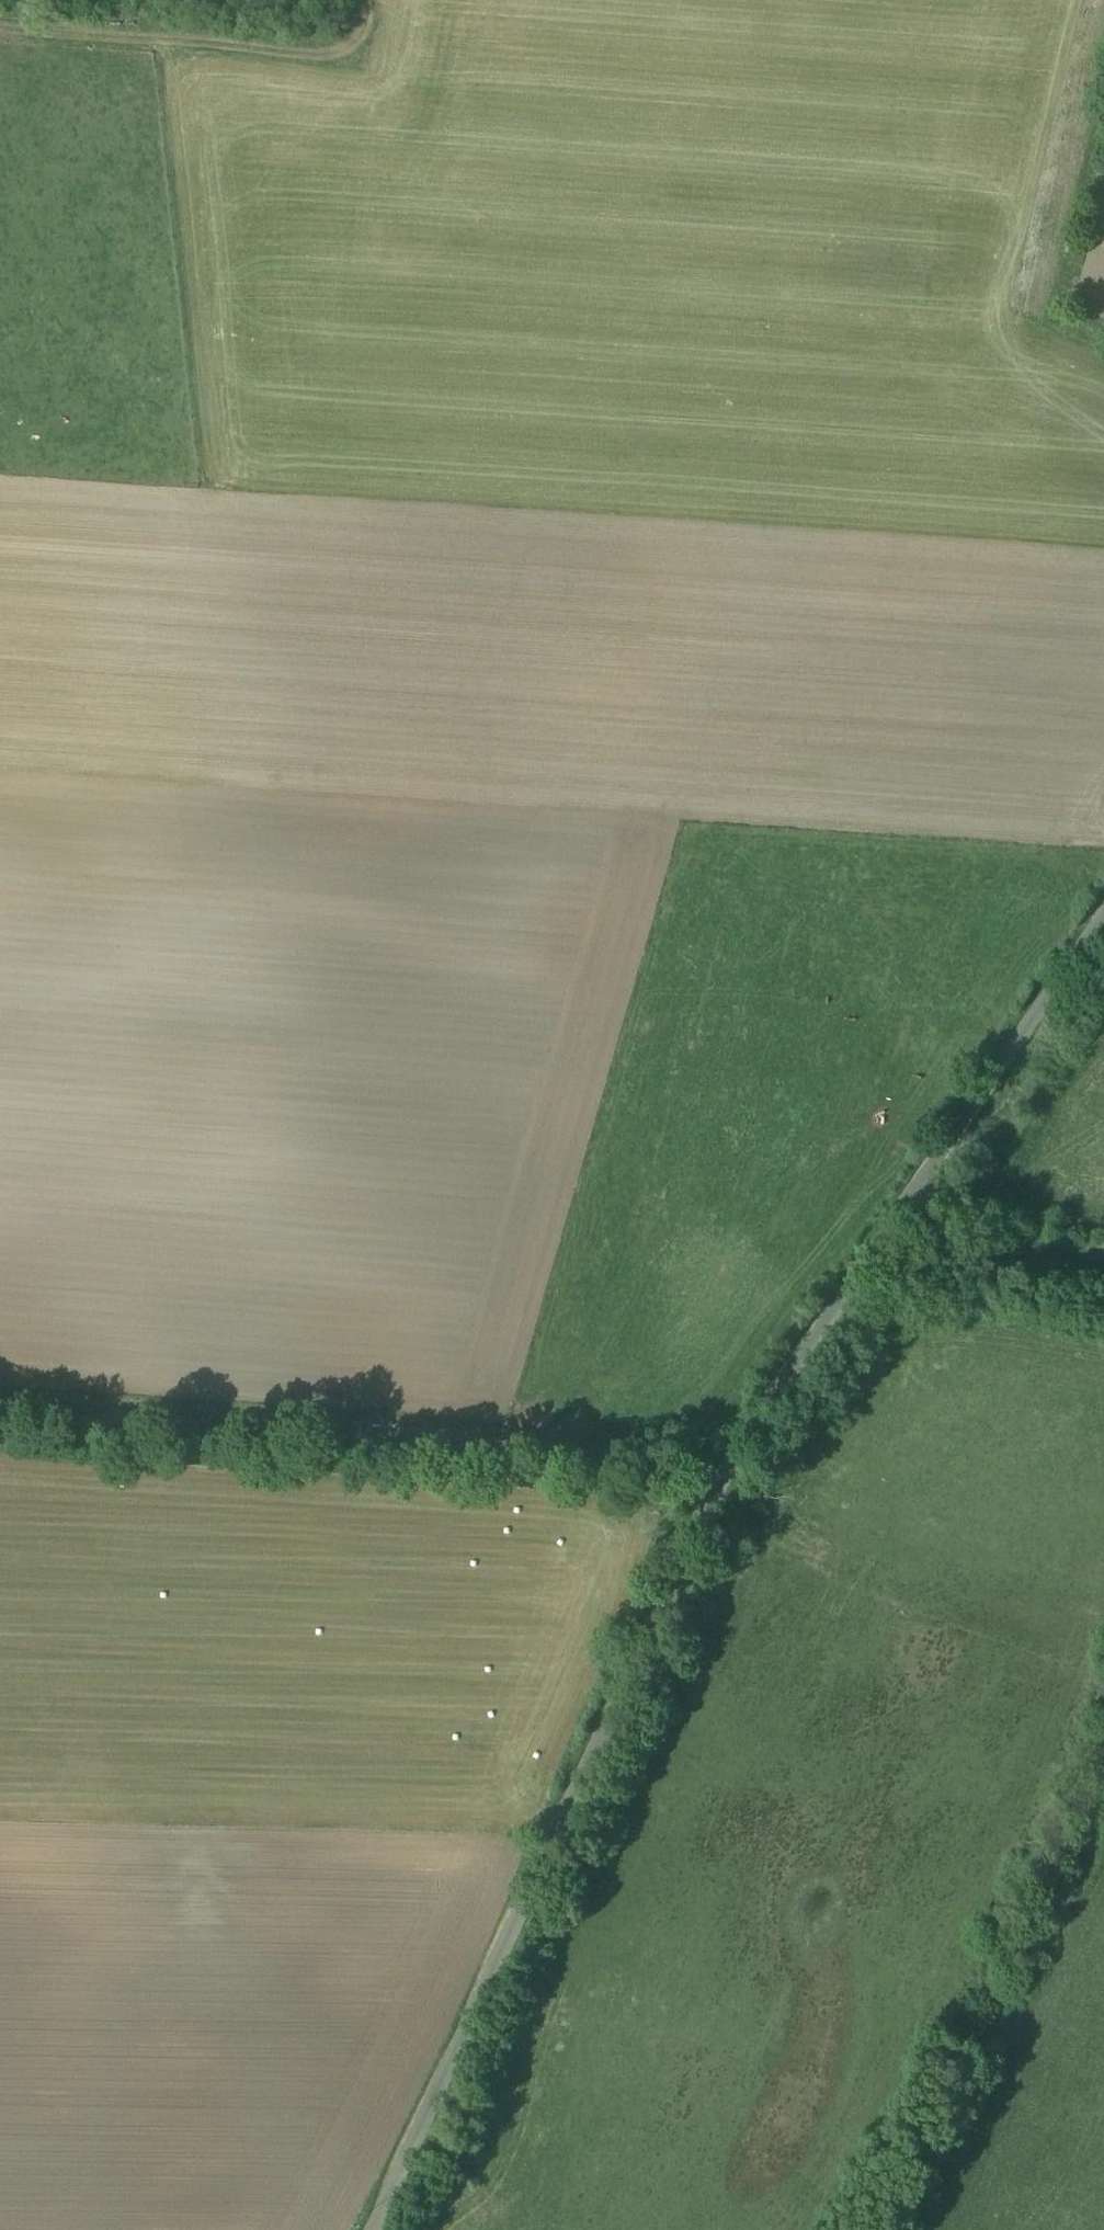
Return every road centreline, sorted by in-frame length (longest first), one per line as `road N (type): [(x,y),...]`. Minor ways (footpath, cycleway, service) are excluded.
road 1 (residential): [(1103,903),(733,1445),(367,2229)]

